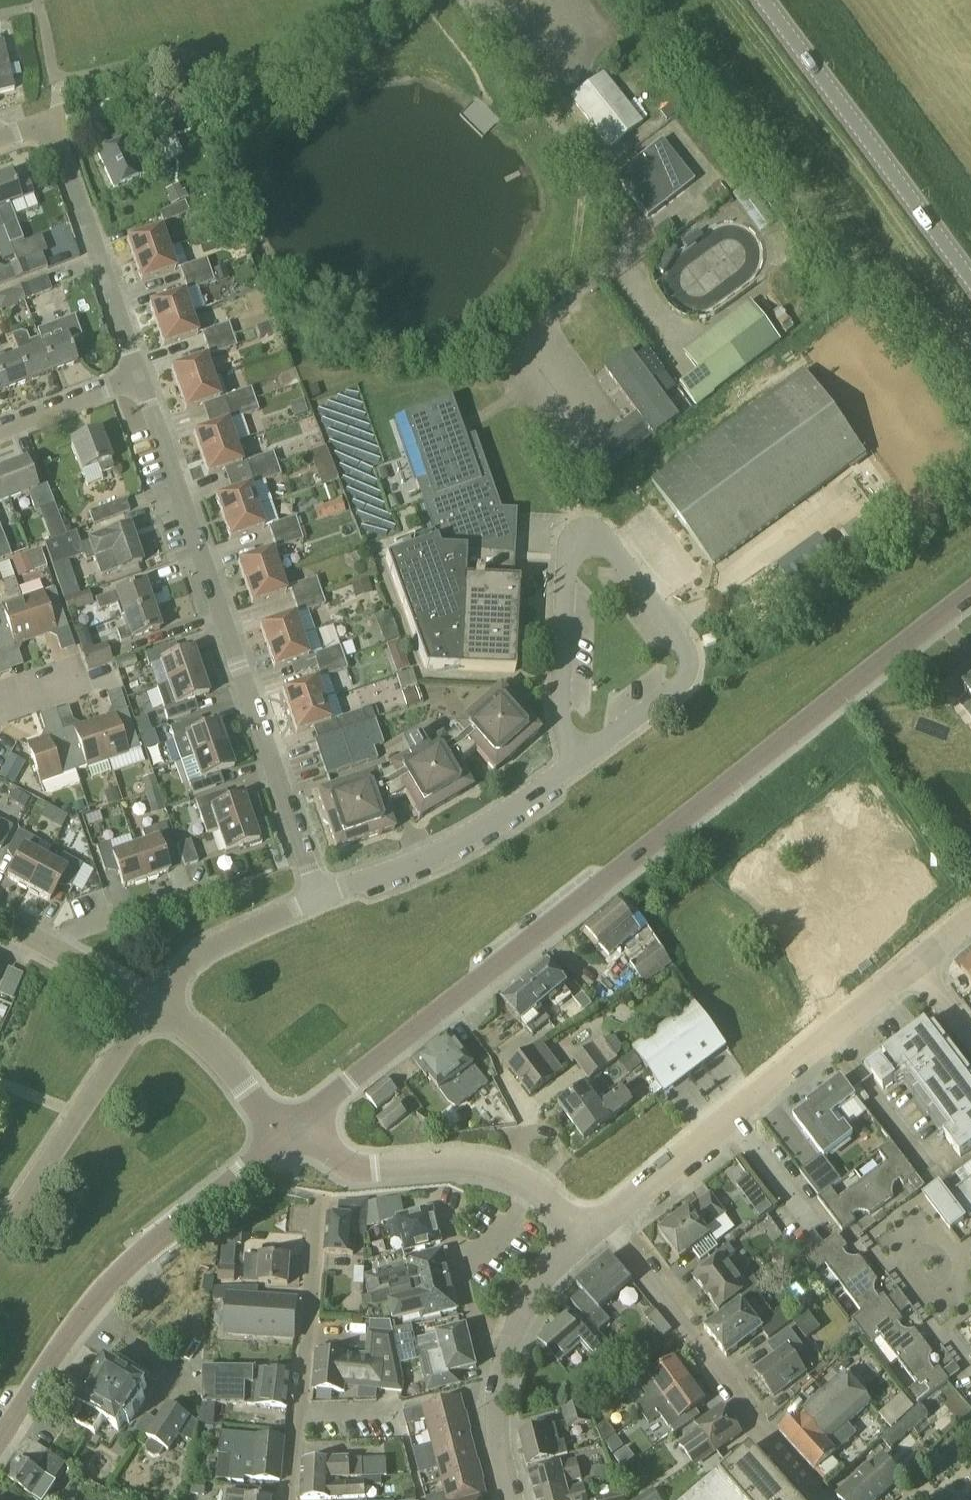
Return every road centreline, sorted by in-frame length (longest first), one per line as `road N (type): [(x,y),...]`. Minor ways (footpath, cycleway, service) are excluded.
road 1 (tertiary): [(304,1121),(970,592)]
road 2 (unclassified): [(588,534),(574,463),(579,422),(521,346),(626,259),(630,222),(466,0)]
road 3 (residential): [(318,897),(139,377)]
road 4 (tertiary): [(0,1437),(107,1285),(285,1138)]
road 5 (residential): [(607,1221),(917,965)]
road 6 (residential): [(822,1499),(754,1428),(742,1396),(607,1221)]
road 7 (secondary): [(970,280),(762,0)]
road 8 (residential): [(585,1239),(548,1198),(512,1175),(466,1163),(353,1168),(304,1121)]
road 9 (residential): [(578,760),(681,681),(690,663),(686,645),(609,543),(588,534)]
road 10 (residential): [(290,1499),(319,1197)]
road 11 (residential): [(318,897),(451,846),(578,760)]
road 12 (residential): [(0,1235),(154,1005)]
road 13 (residential): [(139,377),(52,120)]
road 14 (residential): [(578,760),(561,713),(570,550),(588,534)]
road 15 (residential): [(154,1005),(201,953),(318,897)]
road 16 (residential): [(285,1138),(217,1053),(154,1005)]
road 17 (residential): [(0,713),(78,687),(71,666),(0,689)]
road 18 (residential): [(509,1499),(497,1405),(514,1334)]
road 19 (unclassified): [(451,1198),(446,1209),(469,1311),(514,1334)]
road 20 (residential): [(0,430),(139,377)]
road 21 (residential): [(59,952),(76,933),(188,894)]
road 22 (residential): [(514,1334),(540,1285),(585,1239)]

